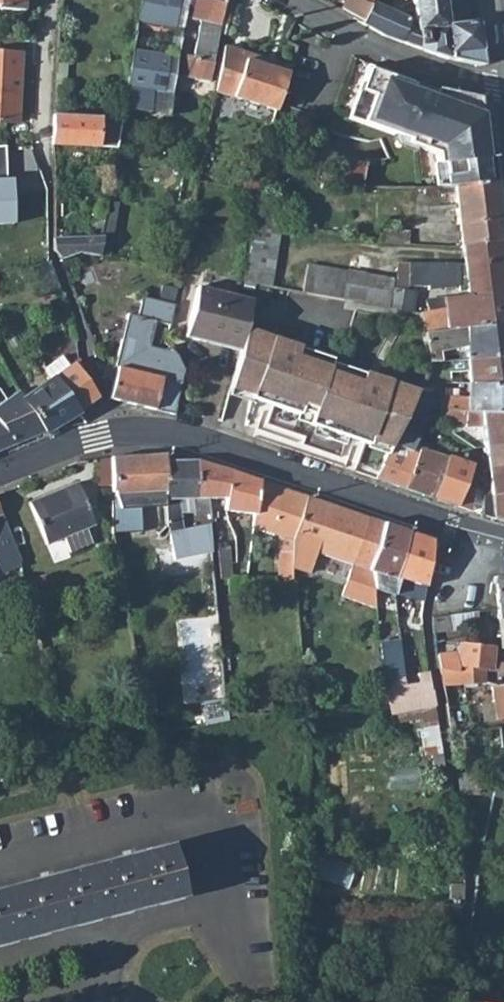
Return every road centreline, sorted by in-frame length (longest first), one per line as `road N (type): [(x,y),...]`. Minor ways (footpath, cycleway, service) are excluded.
road 1 (residential): [(503,539),(192,439),(111,429),(0,473)]
road 2 (residential): [(503,89),(366,44),(288,0)]

